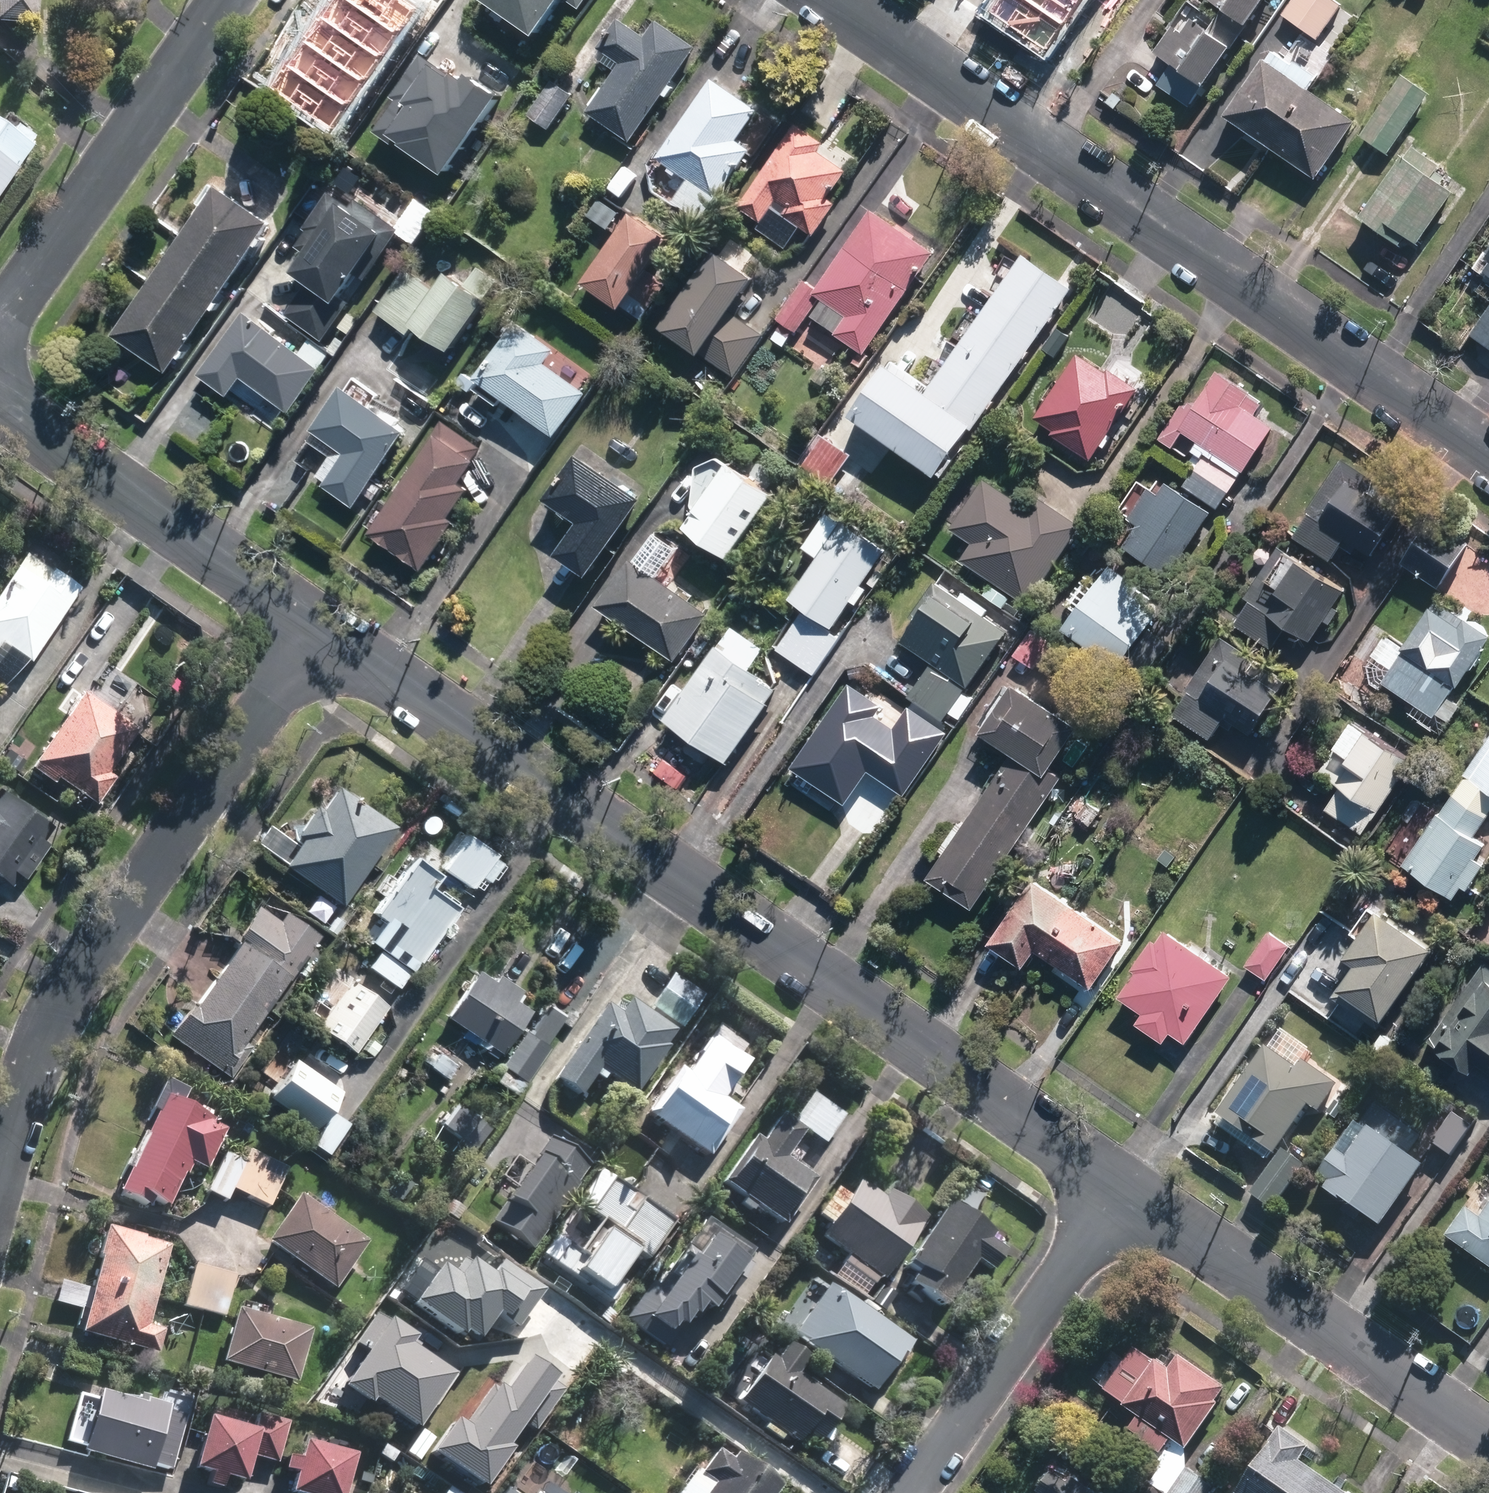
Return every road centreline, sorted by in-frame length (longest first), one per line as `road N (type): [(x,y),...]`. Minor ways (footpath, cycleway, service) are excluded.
road 1 (residential): [(324,618),(1130,1185)]
road 2 (residential): [(1488,440),(854,0)]
road 3 (residential): [(324,618),(86,966),(40,1049),(0,1185)]
road 4 (residential): [(1130,1185),(1488,1438)]
road 5 (residential): [(0,390),(324,618)]
road 6 (residential): [(224,0),(0,320)]
road 7 (residential): [(1130,1185),(918,1492)]

